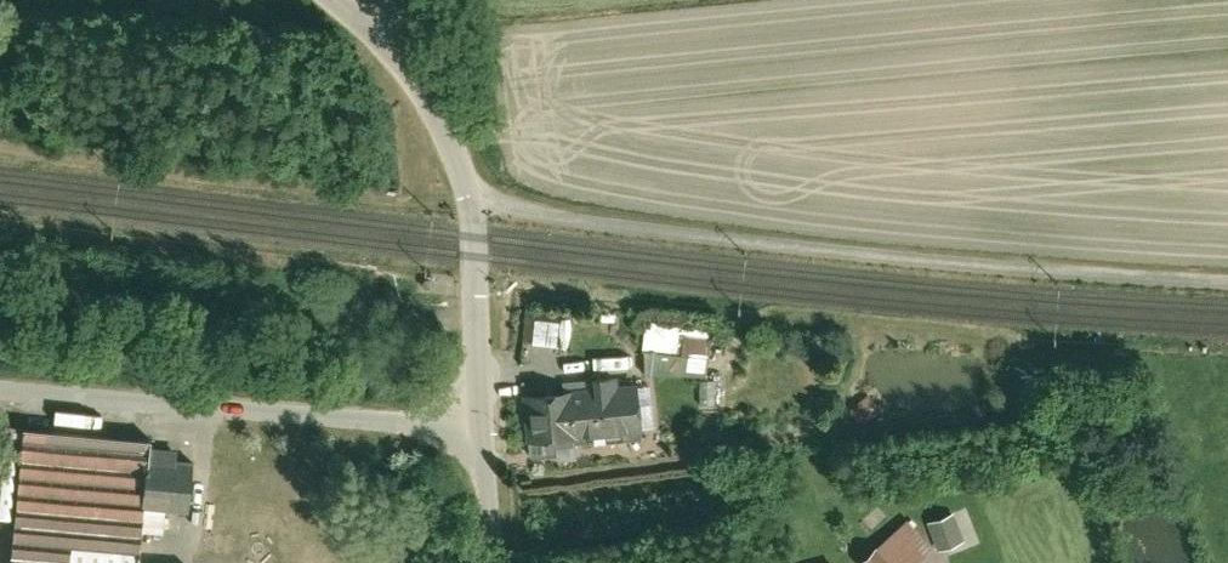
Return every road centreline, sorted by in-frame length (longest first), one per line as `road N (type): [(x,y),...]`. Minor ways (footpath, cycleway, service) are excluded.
road 1 (residential): [(481,412),(0,372)]
road 2 (residential): [(481,412),(472,194),(382,30)]
road 3 (residential): [(494,562),(481,412)]

